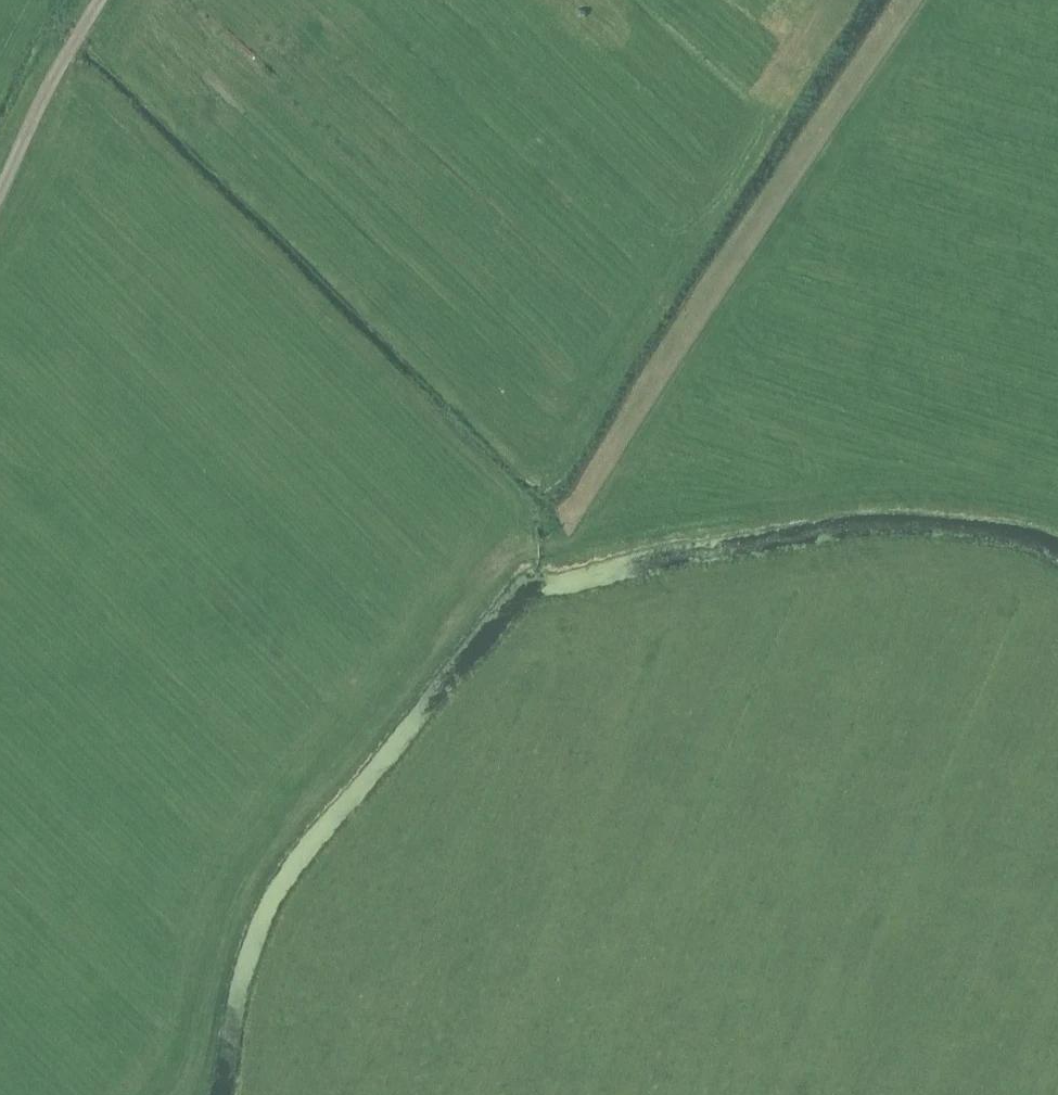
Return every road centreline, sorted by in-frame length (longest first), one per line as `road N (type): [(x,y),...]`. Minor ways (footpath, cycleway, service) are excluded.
road 1 (track): [(0,180),(63,46),(94,0)]

